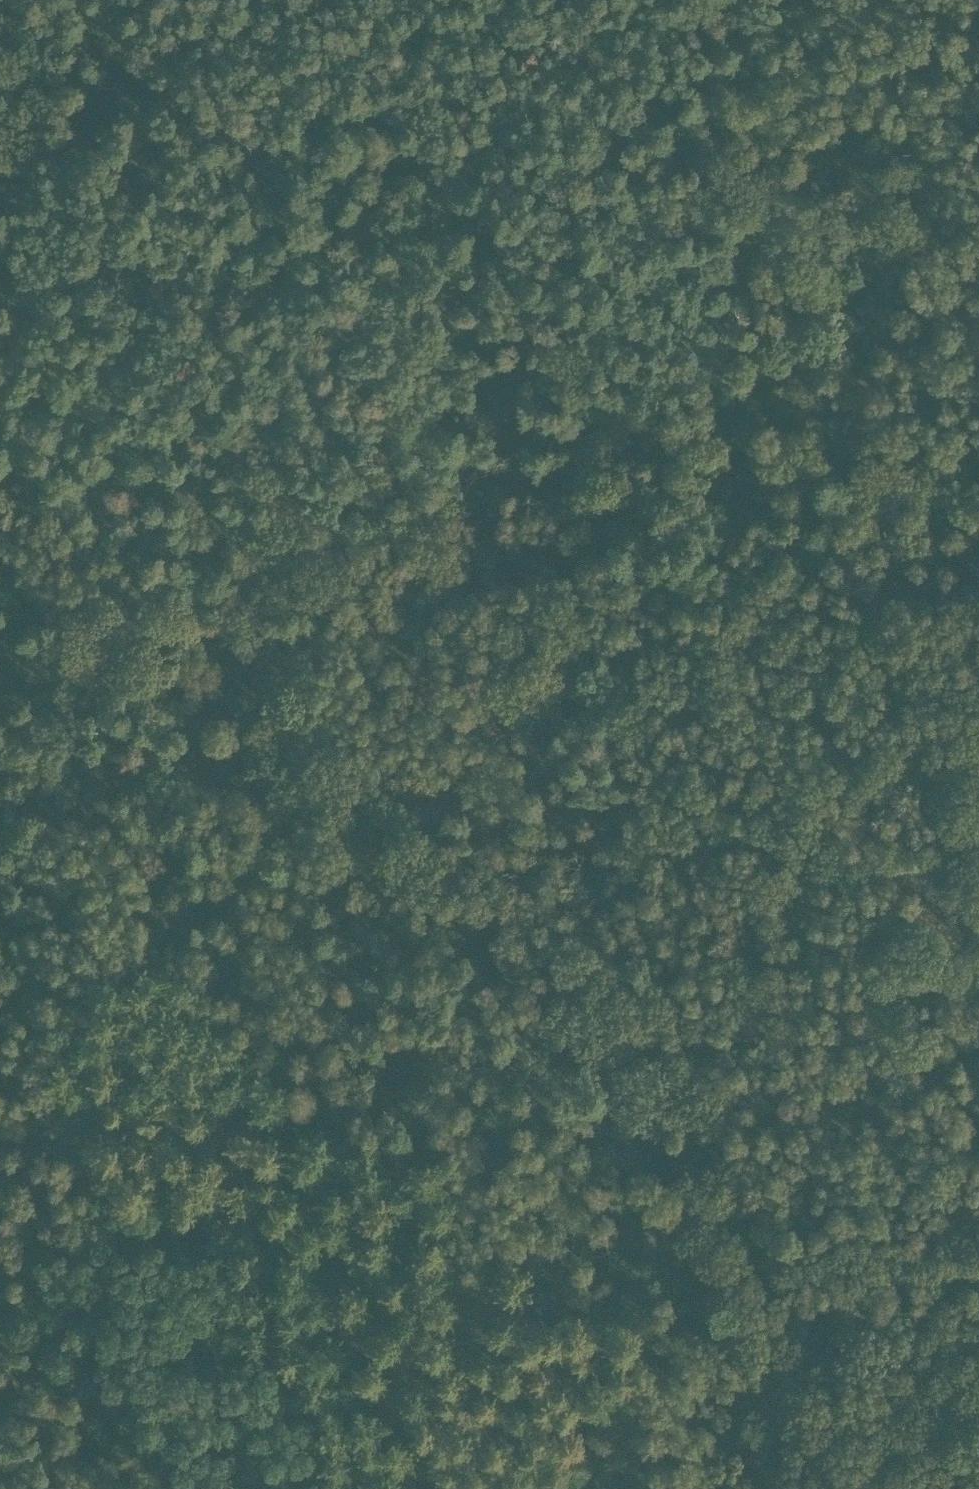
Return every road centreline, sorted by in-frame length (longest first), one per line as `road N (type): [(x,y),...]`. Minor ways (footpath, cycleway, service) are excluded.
road 1 (track): [(978,1217),(921,1225),(862,1212),(786,1236),(755,1226),(647,1019),(600,969),(374,802),(172,557)]
road 2 (track): [(172,557),(0,701)]

